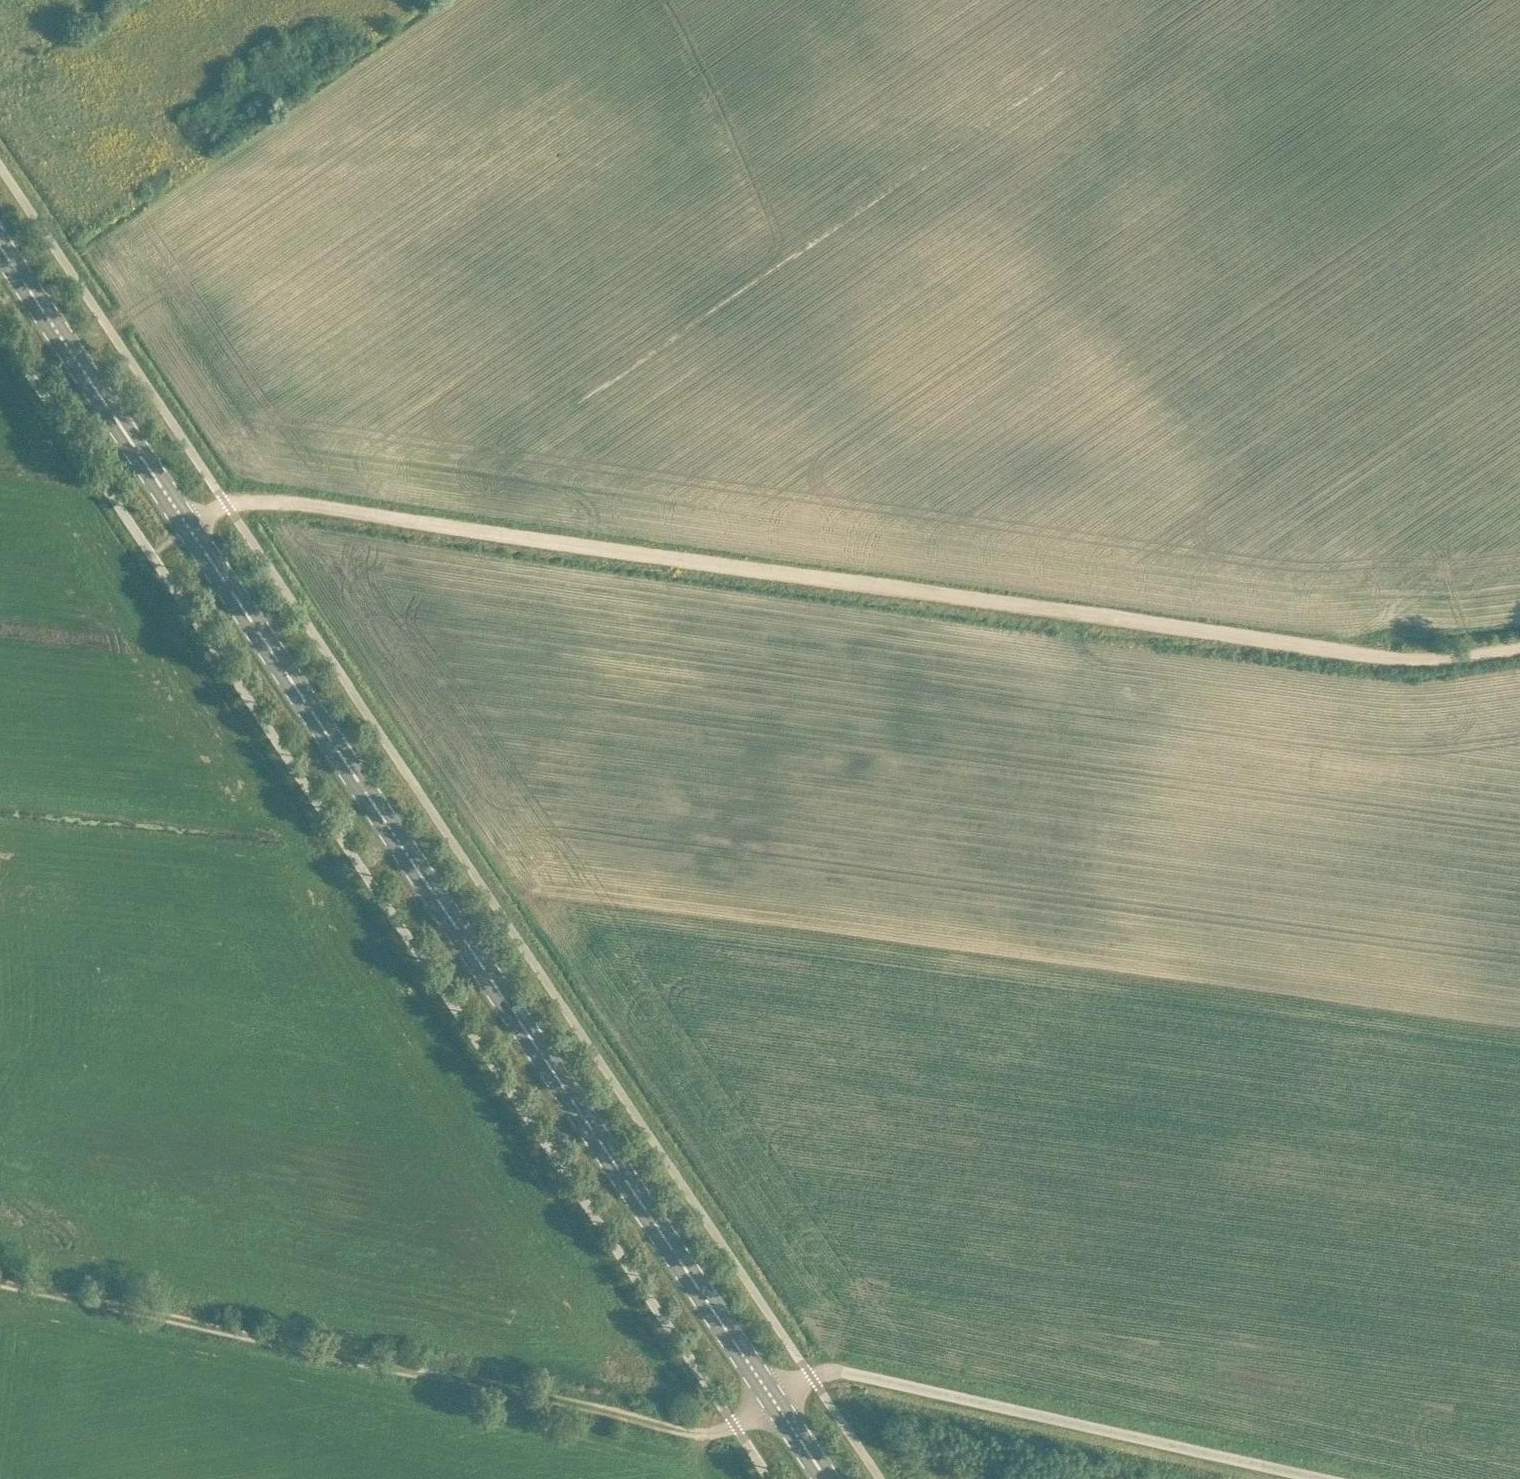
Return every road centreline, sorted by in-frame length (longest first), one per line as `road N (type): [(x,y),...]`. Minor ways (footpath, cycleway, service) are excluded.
road 1 (secondary): [(773,1399),(0,246)]
road 2 (track): [(1519,646),(1376,655),(285,502),(228,505),(189,528)]
road 3 (unclassified): [(1328,1478),(842,1371),(810,1375),(773,1399)]

